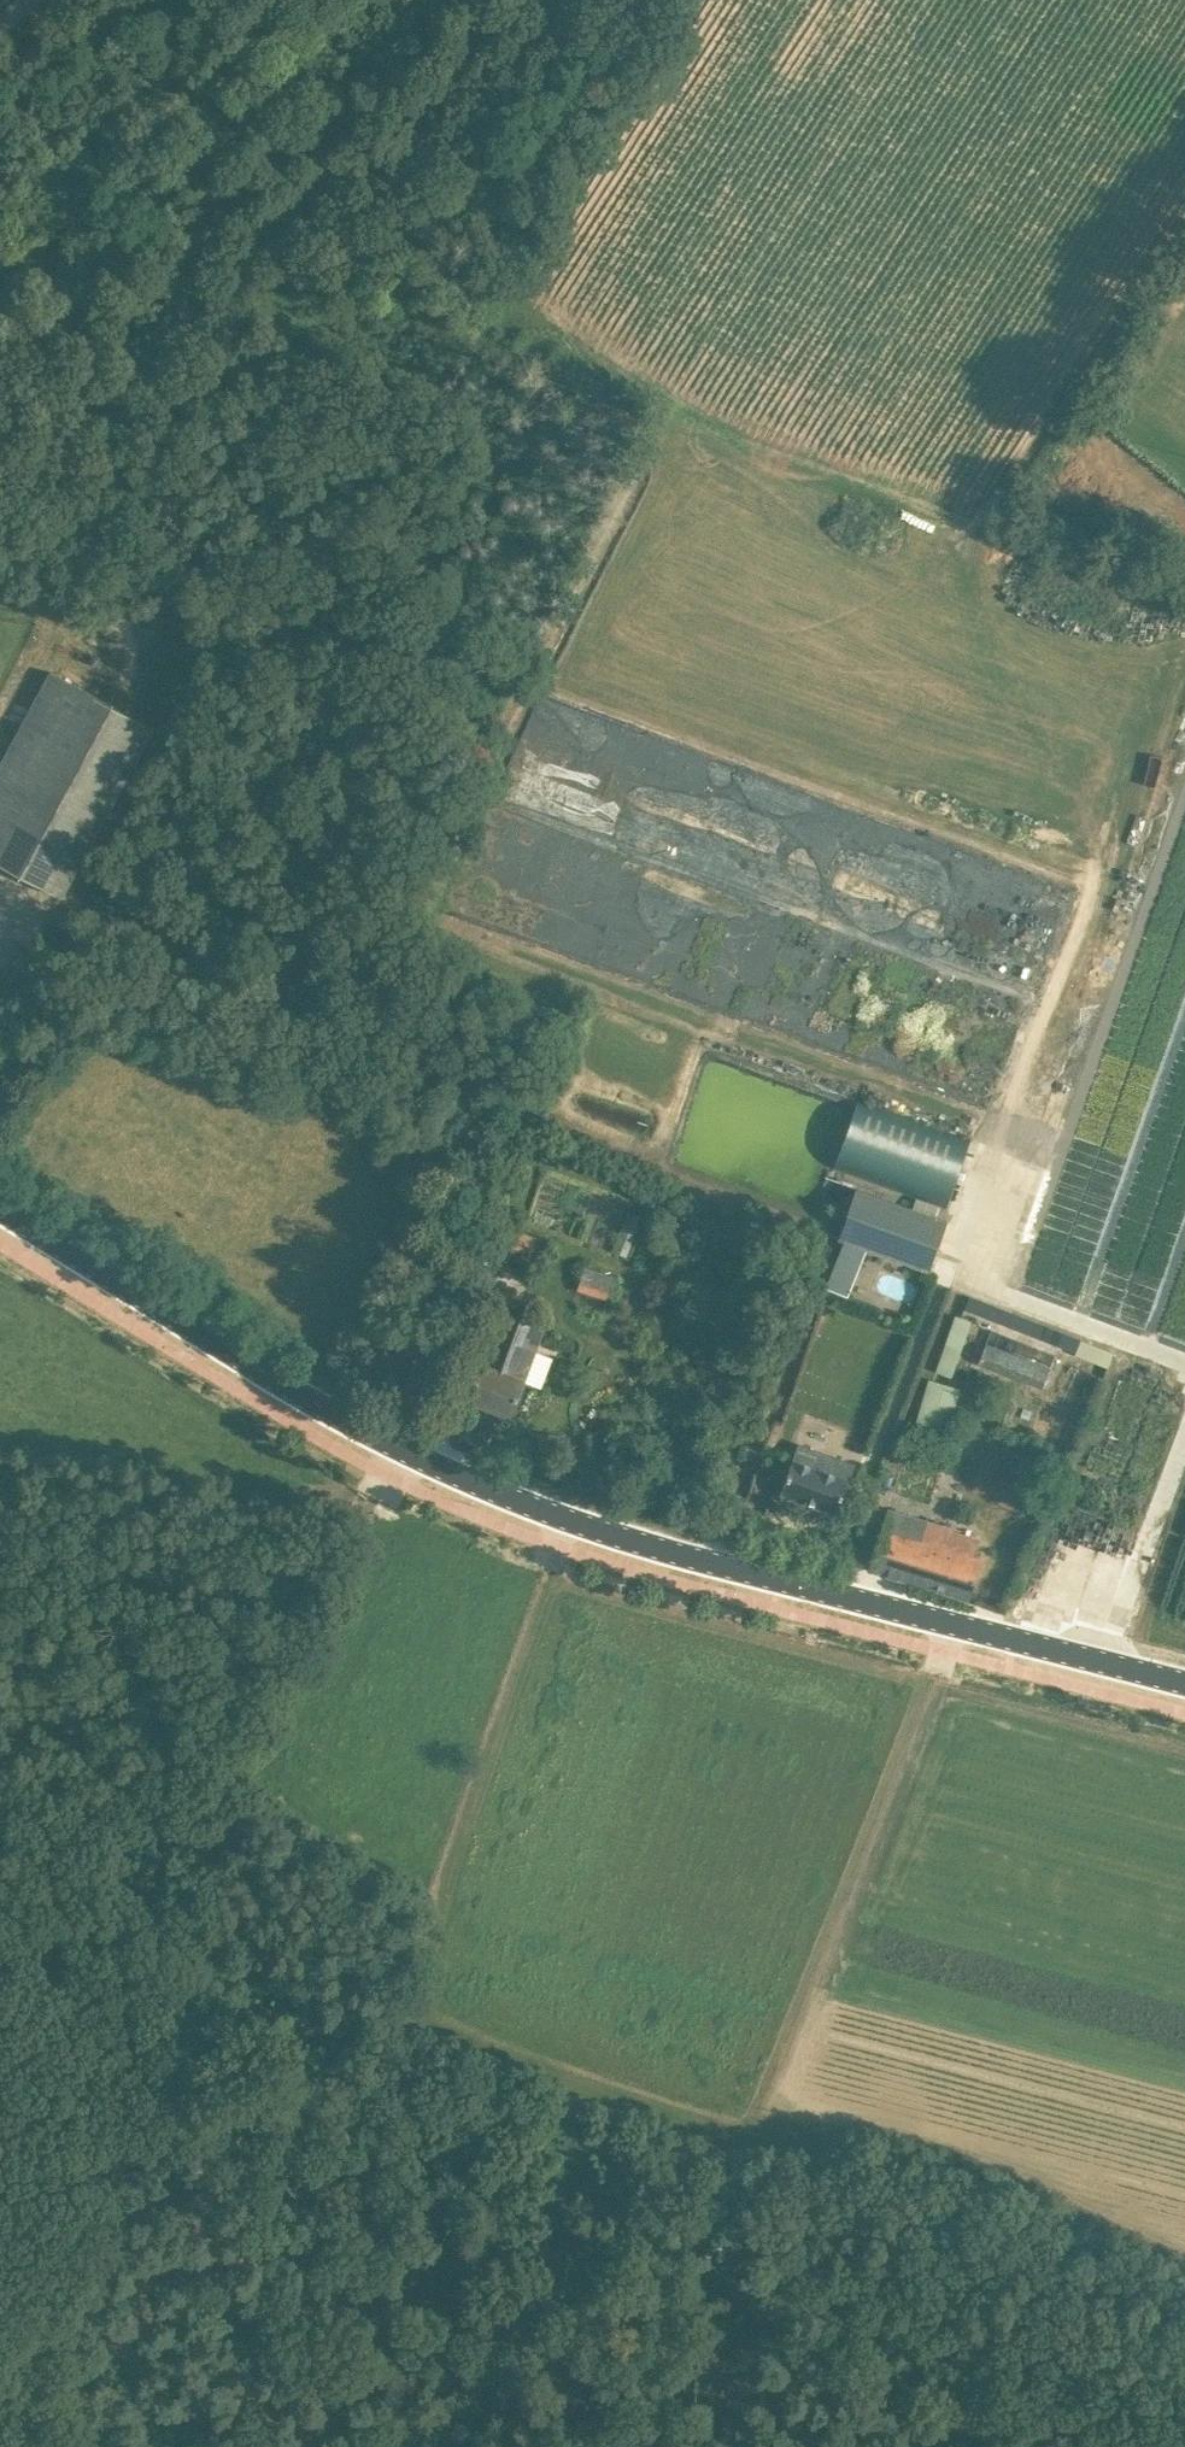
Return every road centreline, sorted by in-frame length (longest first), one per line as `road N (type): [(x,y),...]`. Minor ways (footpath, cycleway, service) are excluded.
road 1 (tertiary): [(1184,1681),(606,1534),(368,1434),(0,1208)]
road 2 (track): [(0,550),(191,581),(233,599),(334,666),(373,707),(422,823)]

